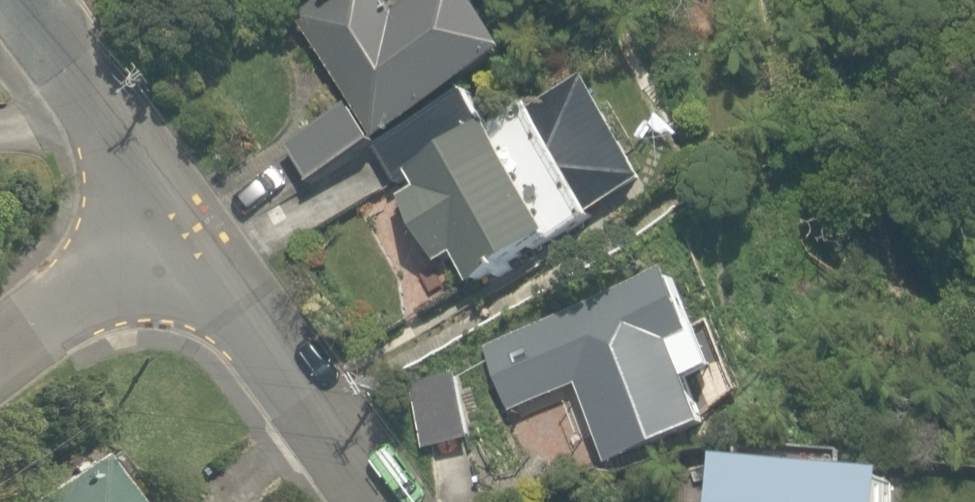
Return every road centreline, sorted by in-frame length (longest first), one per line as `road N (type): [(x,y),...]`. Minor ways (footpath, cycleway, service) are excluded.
road 1 (residential): [(374,501),(321,409),(170,215)]
road 2 (residential): [(170,215),(12,0)]
road 3 (unclassified): [(0,341),(170,215)]

